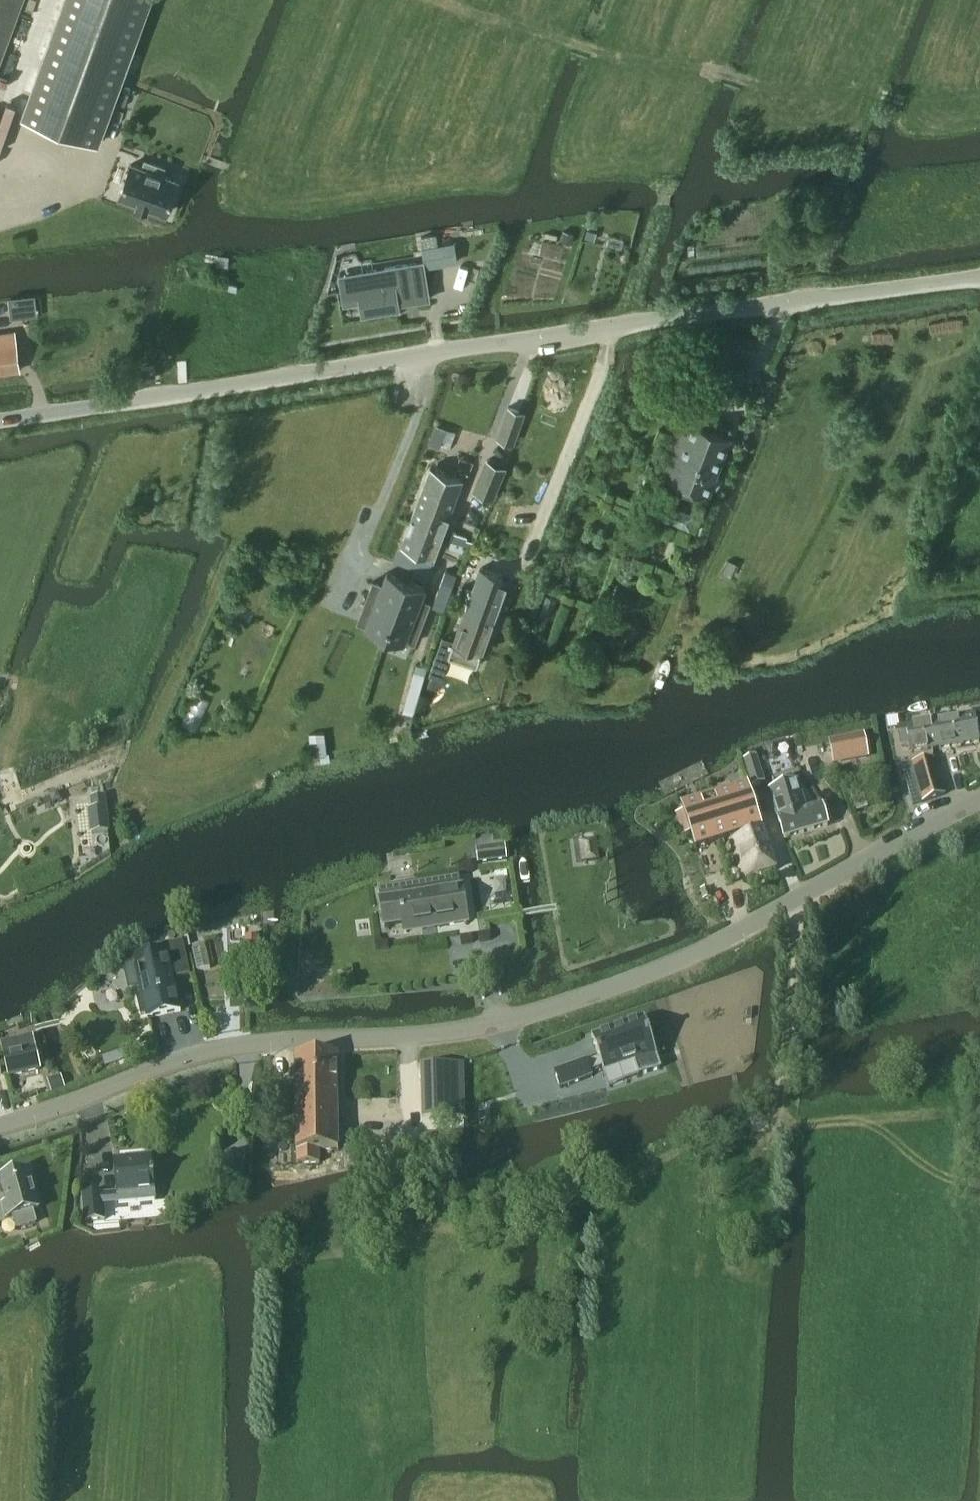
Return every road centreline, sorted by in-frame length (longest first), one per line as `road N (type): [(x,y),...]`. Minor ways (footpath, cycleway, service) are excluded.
road 1 (tertiary): [(0,1124),(218,1050),(432,1035),(624,983),(700,952),(979,799)]
road 2 (unclassified): [(0,419),(979,278)]
road 3 (track): [(975,1116),(782,1123),(798,897)]

